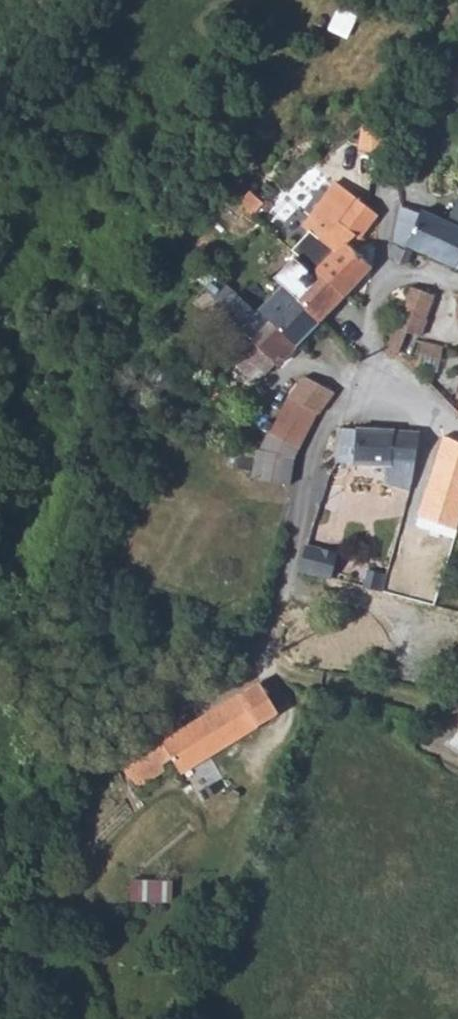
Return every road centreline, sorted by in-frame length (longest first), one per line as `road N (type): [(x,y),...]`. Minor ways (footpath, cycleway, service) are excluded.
road 1 (residential): [(109,762),(261,663),(327,422),(348,403),(379,402)]
road 2 (residential): [(379,402),(373,372),(381,282)]

